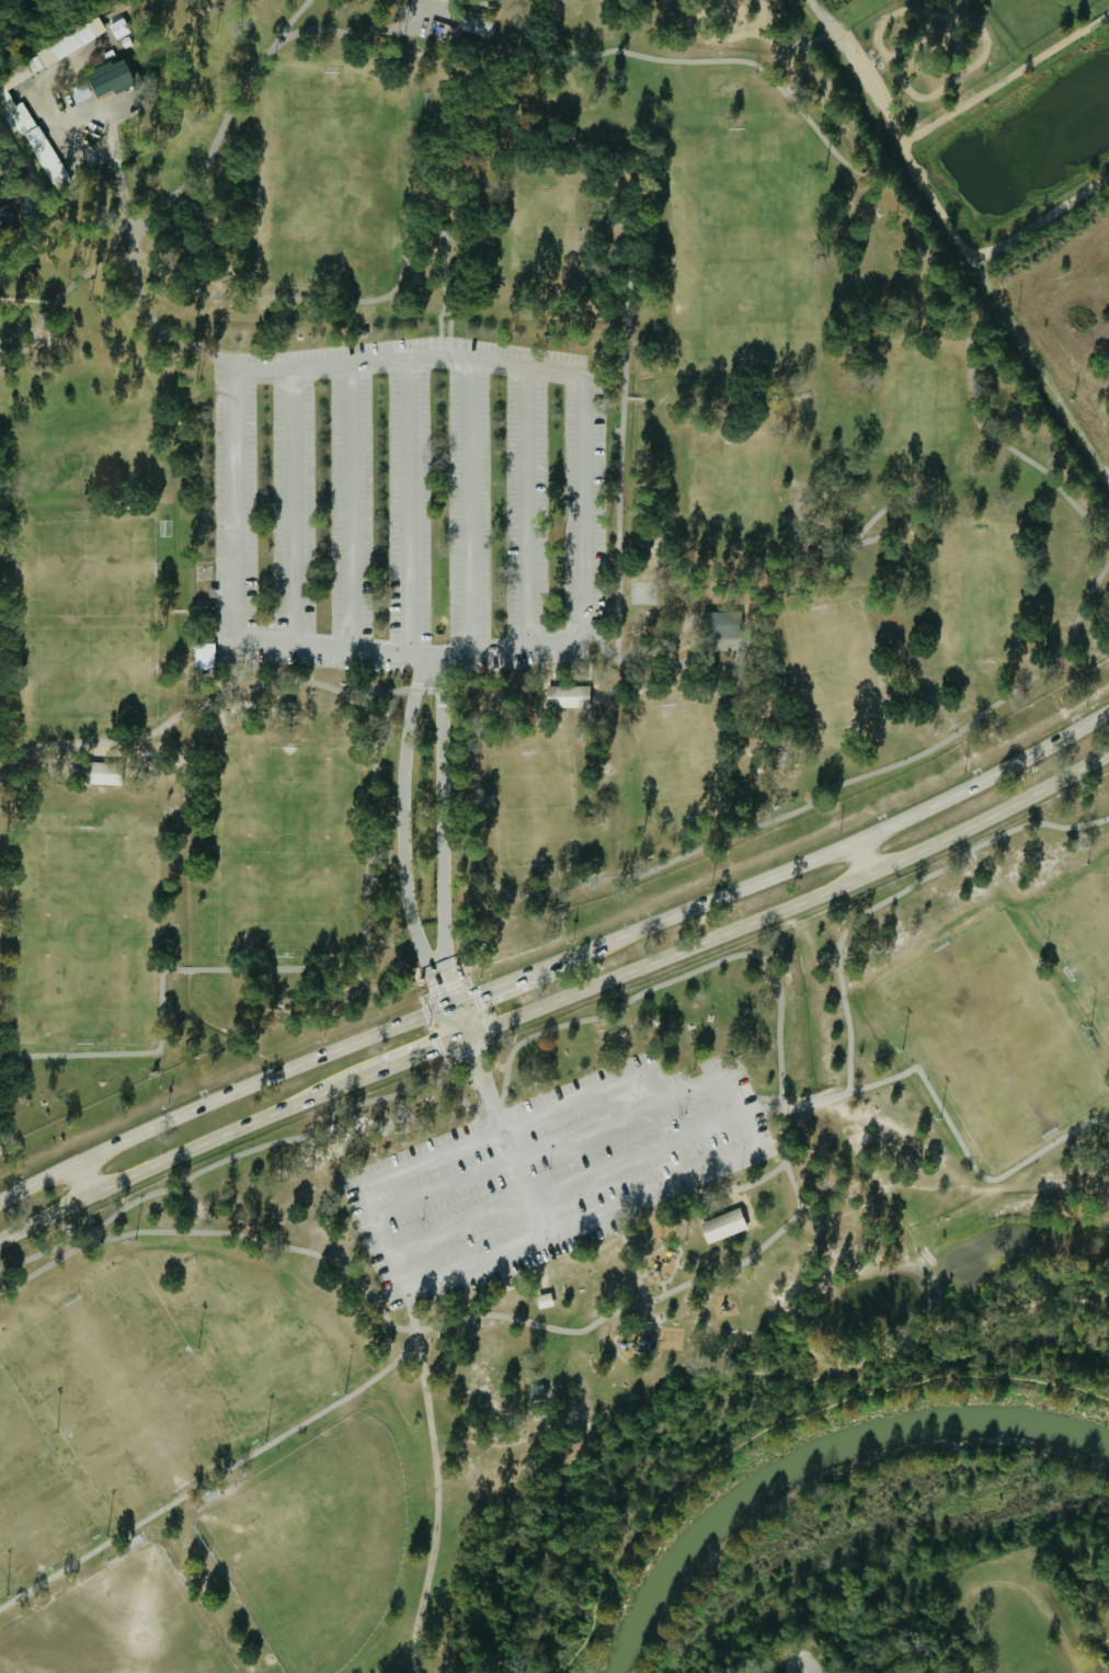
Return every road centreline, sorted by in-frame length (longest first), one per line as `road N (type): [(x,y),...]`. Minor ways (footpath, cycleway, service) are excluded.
road 1 (secondary): [(464,1037),(870,876),(1108,755)]
road 2 (secondary): [(1108,716),(851,845),(529,977)]
road 3 (secondary): [(453,1010),(174,1115),(0,1203)]
road 4 (secondary): [(0,1244),(91,1195),(385,1067)]

